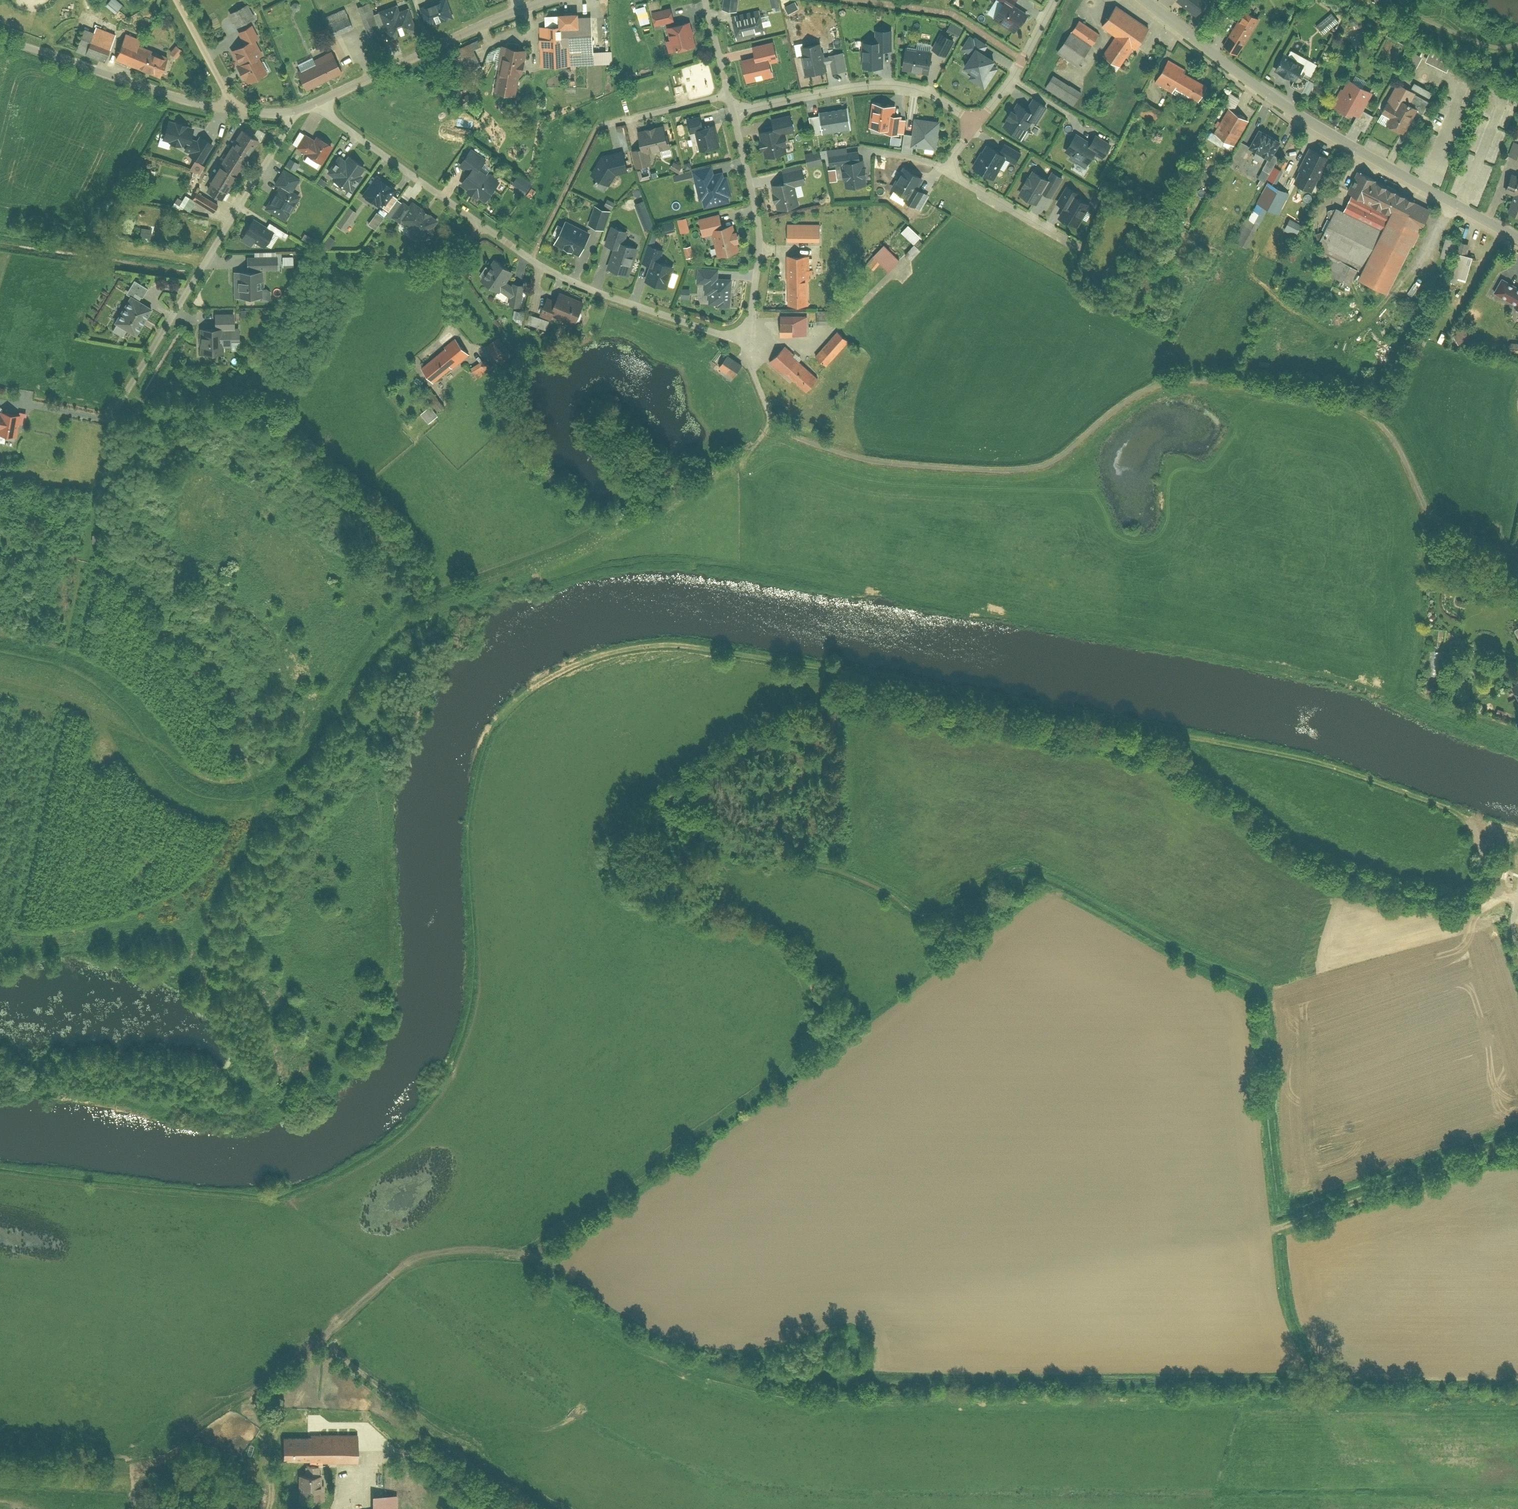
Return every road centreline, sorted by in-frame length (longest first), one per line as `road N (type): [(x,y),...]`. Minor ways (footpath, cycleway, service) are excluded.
road 1 (track): [(103,506),(114,569),(149,637),(259,772),(225,779),(202,772),(70,694),(0,678)]
road 2 (residential): [(742,335),(612,297),(531,259),(315,103)]
road 3 (residential): [(1517,238),(1311,125),(1146,0)]
road 4 (residential): [(296,111),(106,423)]
road 5 (residential): [(976,125),(914,88),(869,86),(734,113)]
road 6 (residential): [(315,103),(544,0)]
road 7 (residential): [(0,39),(235,110)]
road 8 (track): [(67,651),(103,506),(106,423)]
road 9 (residential): [(734,113),(761,218),(742,335)]
road 10 (residential): [(1079,251),(945,169),(976,125)]
road 11 (residential): [(976,125),(1012,81),(1054,0)]
road 12 (residential): [(728,93),(602,125)]
road 13 (unclassified): [(235,110),(176,0)]

